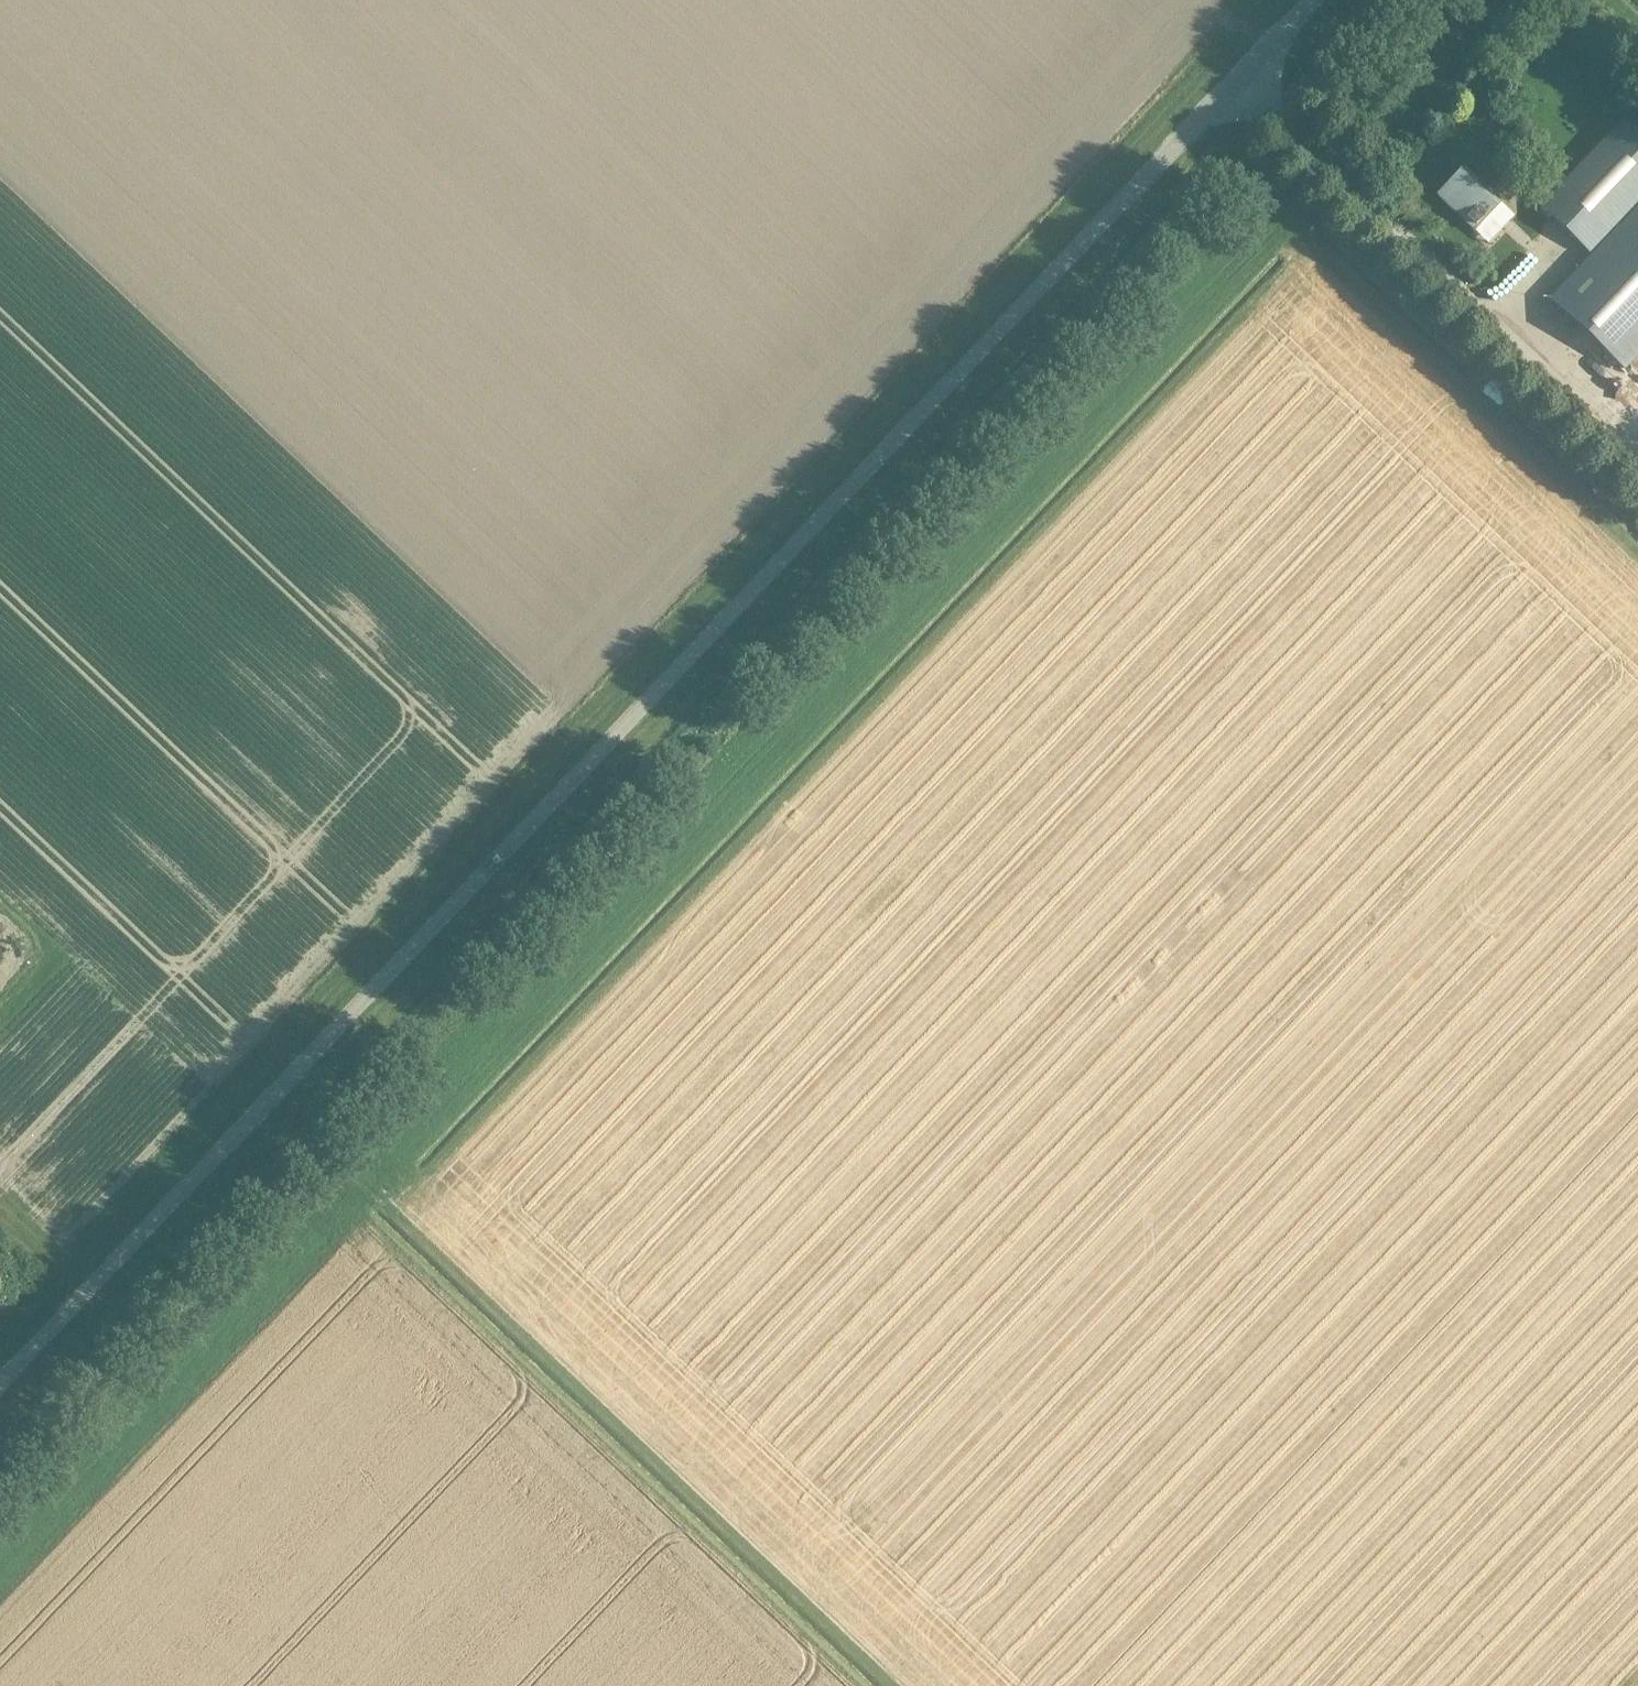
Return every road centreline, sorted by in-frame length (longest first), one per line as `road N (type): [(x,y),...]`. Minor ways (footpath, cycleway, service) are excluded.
road 1 (unclassified): [(0,1382),(1313,0)]

